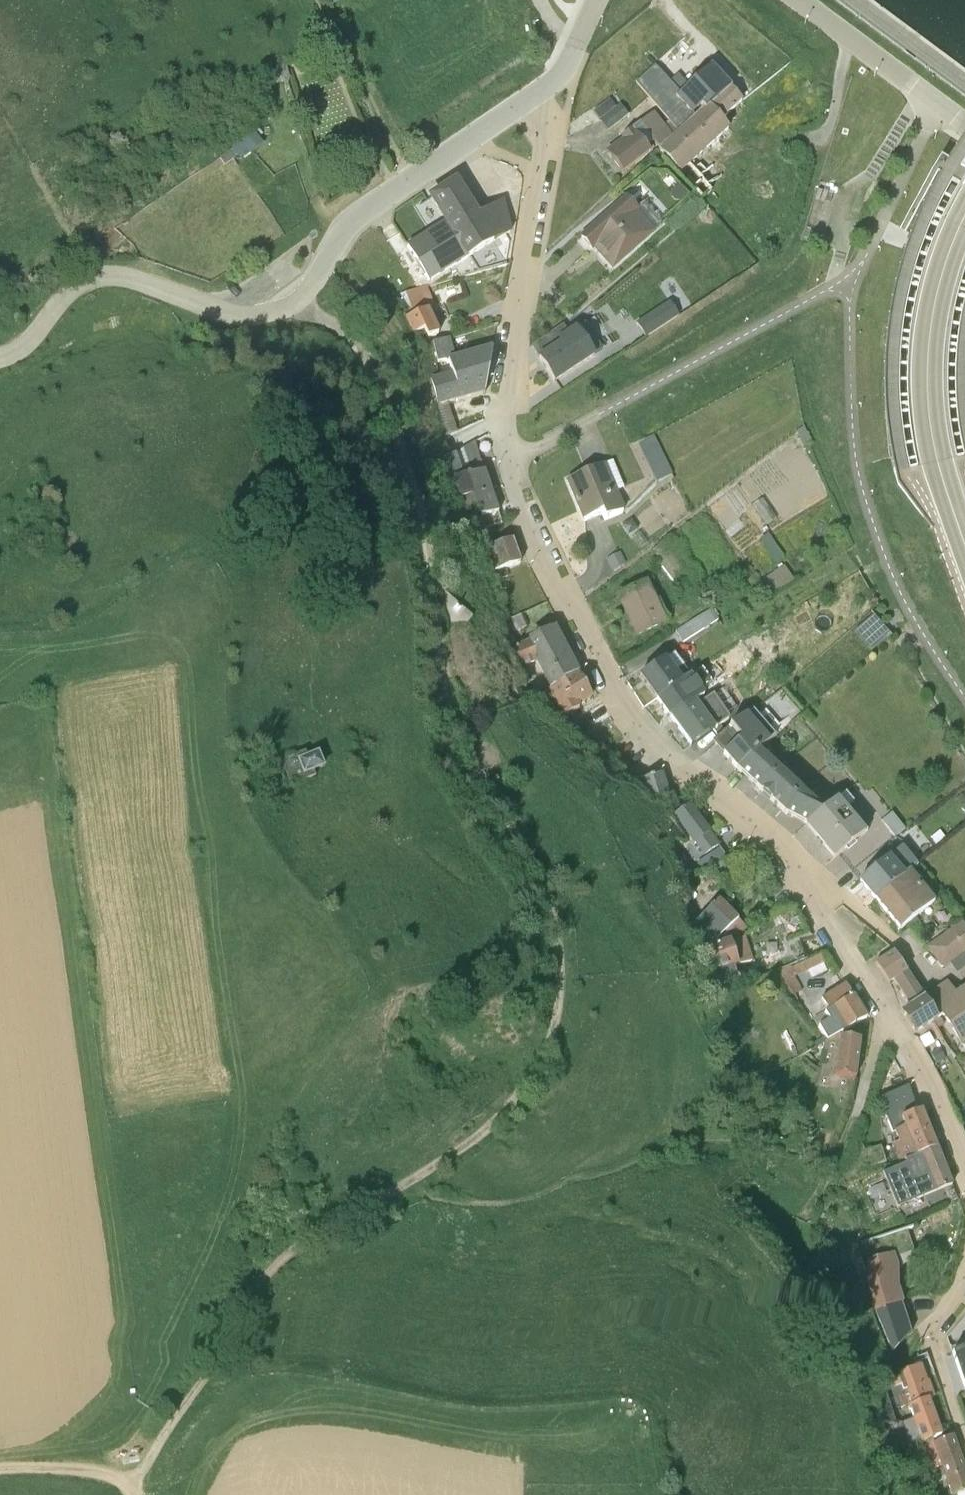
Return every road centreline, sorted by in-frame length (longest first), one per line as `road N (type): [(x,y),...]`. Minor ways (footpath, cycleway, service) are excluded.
road 1 (track): [(407,483),(454,769),(549,941),(552,1031),(523,1105),(470,1163),(404,1207)]
road 2 (residential): [(505,466),(630,725),(744,815),(802,888)]
road 3 (track): [(404,1207),(283,1281),(206,1362),(129,1486)]
road 4 (residential): [(527,106),(543,124),(543,158),(504,394),(505,466)]
road 5 (secondary): [(964,212),(936,285),(923,383),(934,468),(964,556)]
road 6 (unclassified): [(295,314),(254,327),(230,325),(101,287),(72,301),(23,361),(0,372)]
road 7 (unclassified): [(527,106),(349,228),(295,314)]
road 8 (track): [(408,186),(313,0)]
road 9 (unclassified): [(295,314),(348,353),(407,483)]
road 10 (residential): [(800,0),(964,124)]
road 11 (residential): [(964,1255),(935,1342),(964,1433)]
road 12 (residential): [(884,1014),(923,1079),(964,1180)]
road 13 (residential): [(802,888),(884,1014)]
road 14 (track): [(337,245),(268,126)]
road 15 (track): [(129,1486),(110,1471),(72,1466),(0,1468)]
road 16 (residential): [(910,957),(841,898),(802,888)]
road 17 (residential): [(527,106),(563,74),(593,0)]

